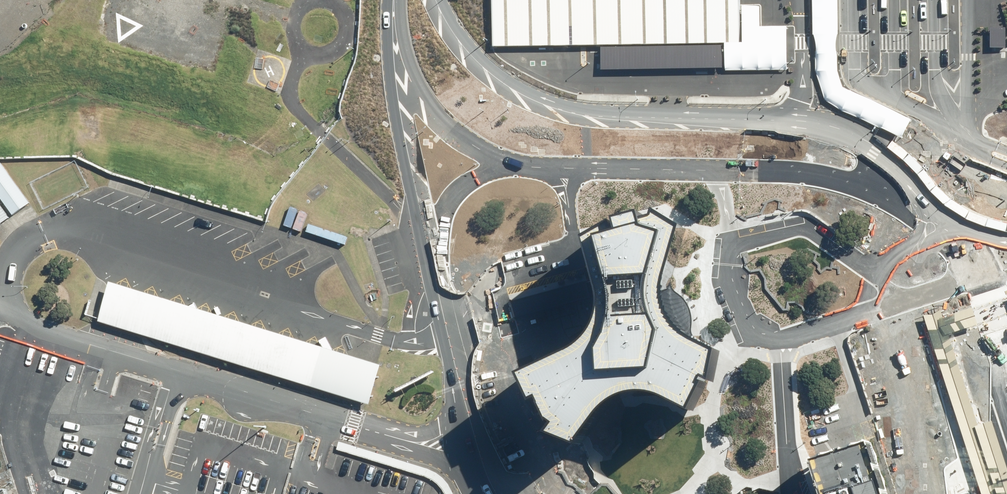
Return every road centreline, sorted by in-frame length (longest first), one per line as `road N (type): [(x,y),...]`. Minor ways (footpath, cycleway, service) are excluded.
road 1 (unclassified): [(983,276),(984,243),(877,153),(775,122),(612,117),(542,98),(480,54),(444,0)]
road 2 (tertiary): [(983,276),(922,212),(831,176),(512,162)]
road 3 (unclassified): [(430,249),(395,114),(389,0)]
road 4 (unclassified): [(482,493),(456,413),(430,249)]
road 5 (tertiary): [(512,162),(475,144),(430,101),(409,55),(399,0)]
road 6 (unclassified): [(512,162),(473,175),(450,194),(430,249)]

